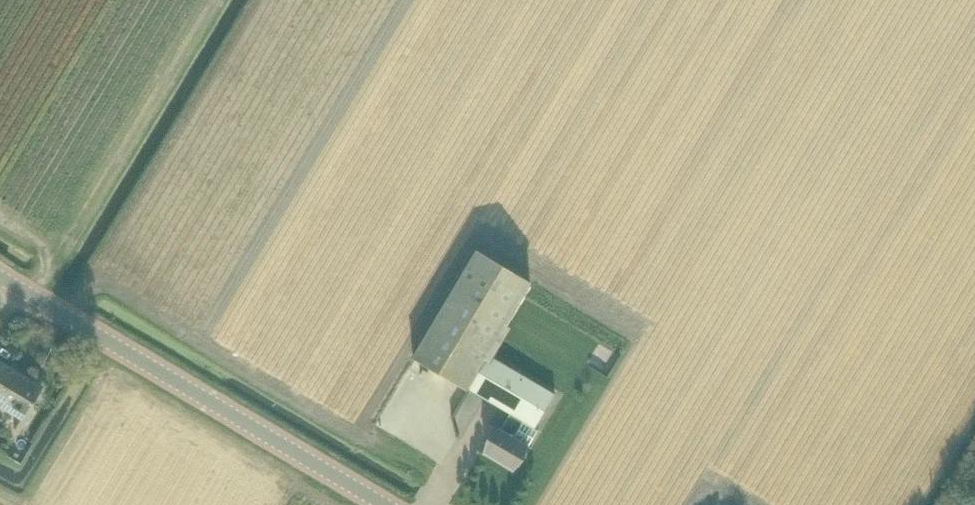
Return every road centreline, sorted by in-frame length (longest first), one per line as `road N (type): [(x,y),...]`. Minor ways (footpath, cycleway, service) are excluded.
road 1 (unclassified): [(380,504),(0,280)]

